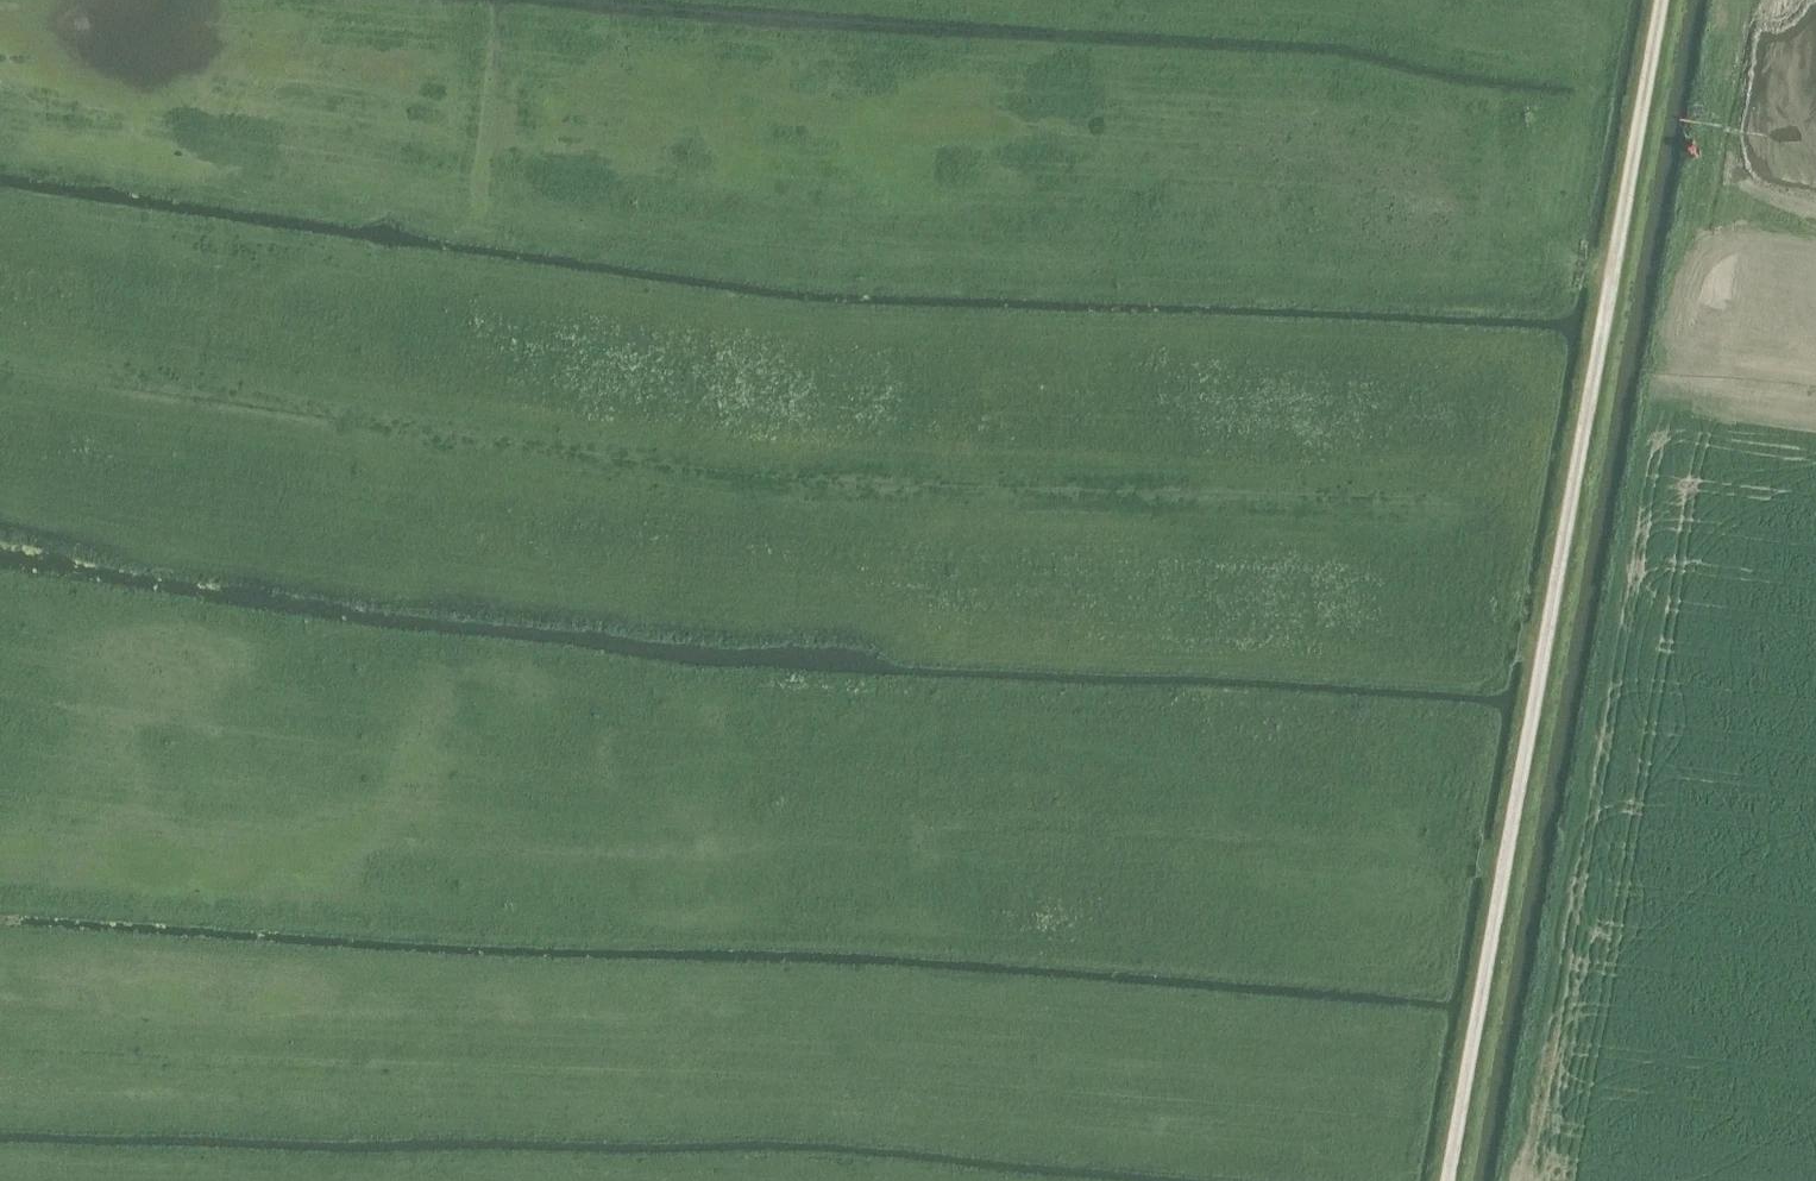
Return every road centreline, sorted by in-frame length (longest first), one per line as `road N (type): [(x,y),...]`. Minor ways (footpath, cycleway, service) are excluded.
road 1 (track): [(1661,0),(1449,1180)]

